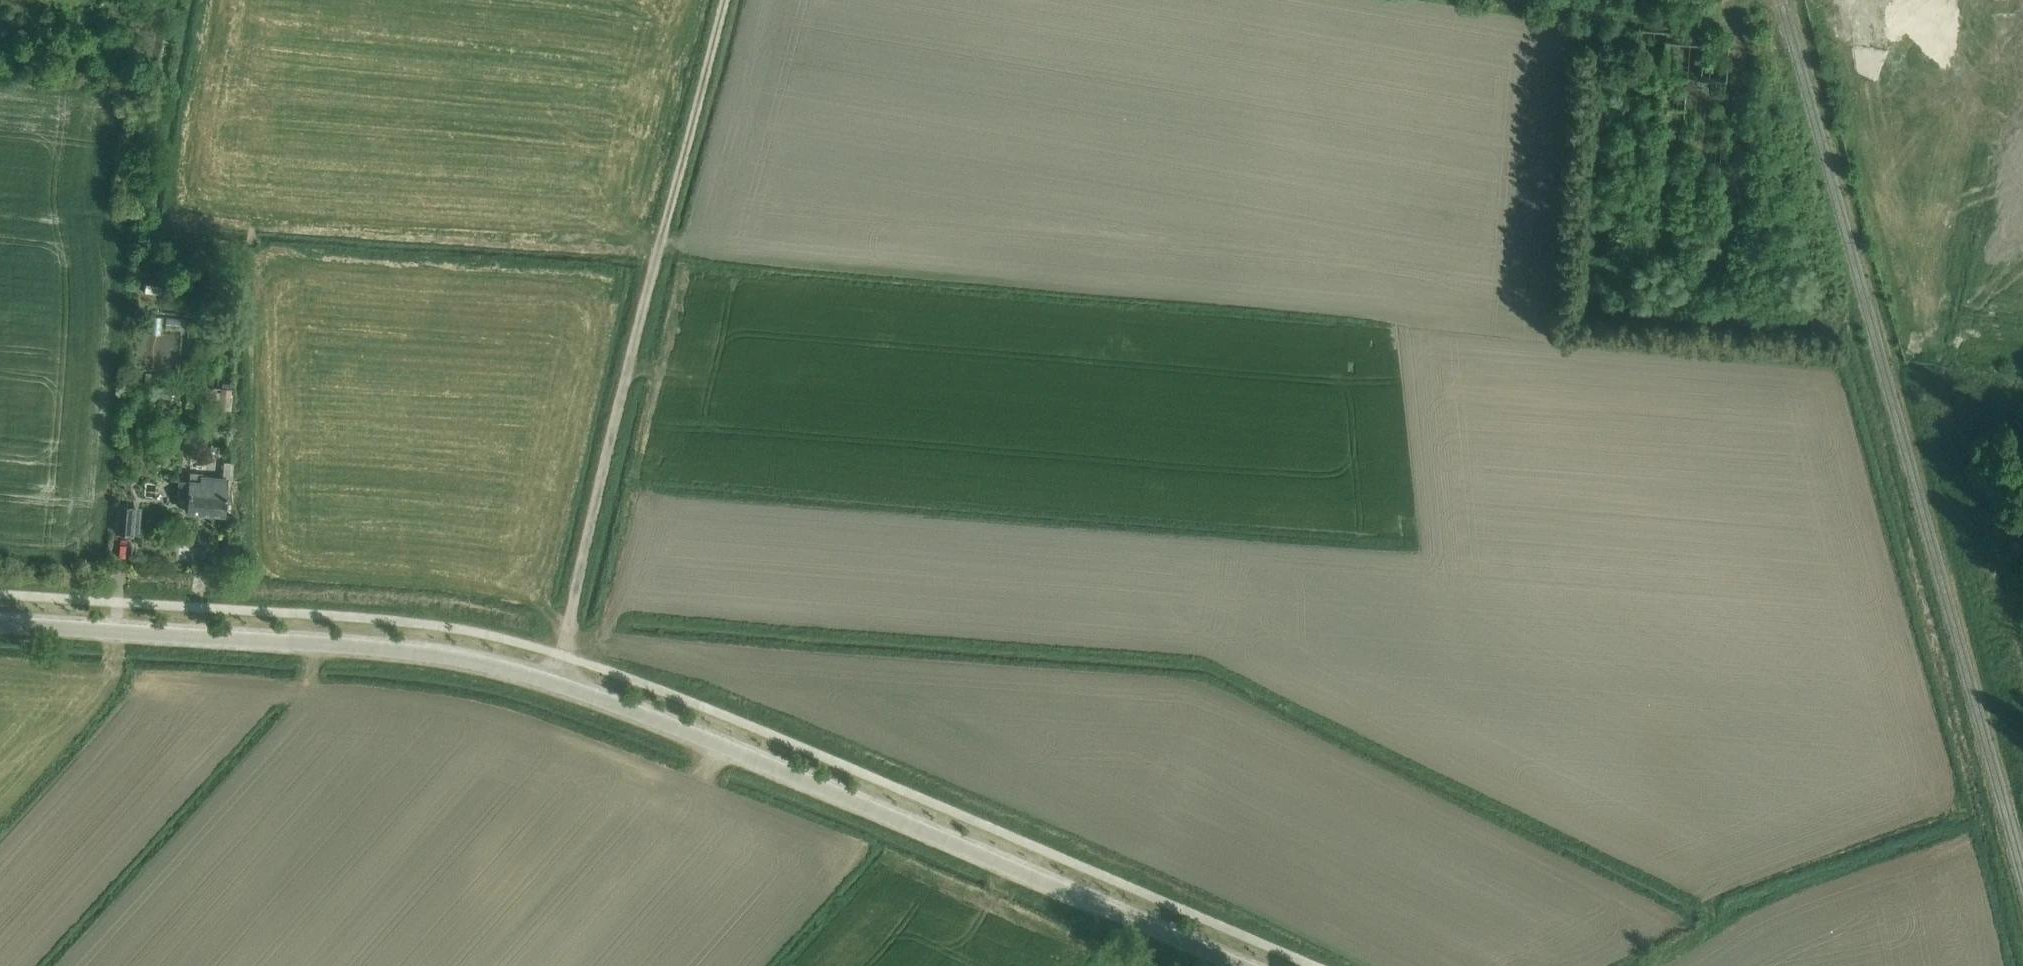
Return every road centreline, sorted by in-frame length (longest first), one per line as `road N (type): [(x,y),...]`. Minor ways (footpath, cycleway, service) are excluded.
road 1 (residential): [(1243,965),(555,683),(394,649),(0,623)]
road 2 (track): [(555,683),(660,236),(727,0)]
road 3 (track): [(1755,0),(1680,21),(1538,0)]

